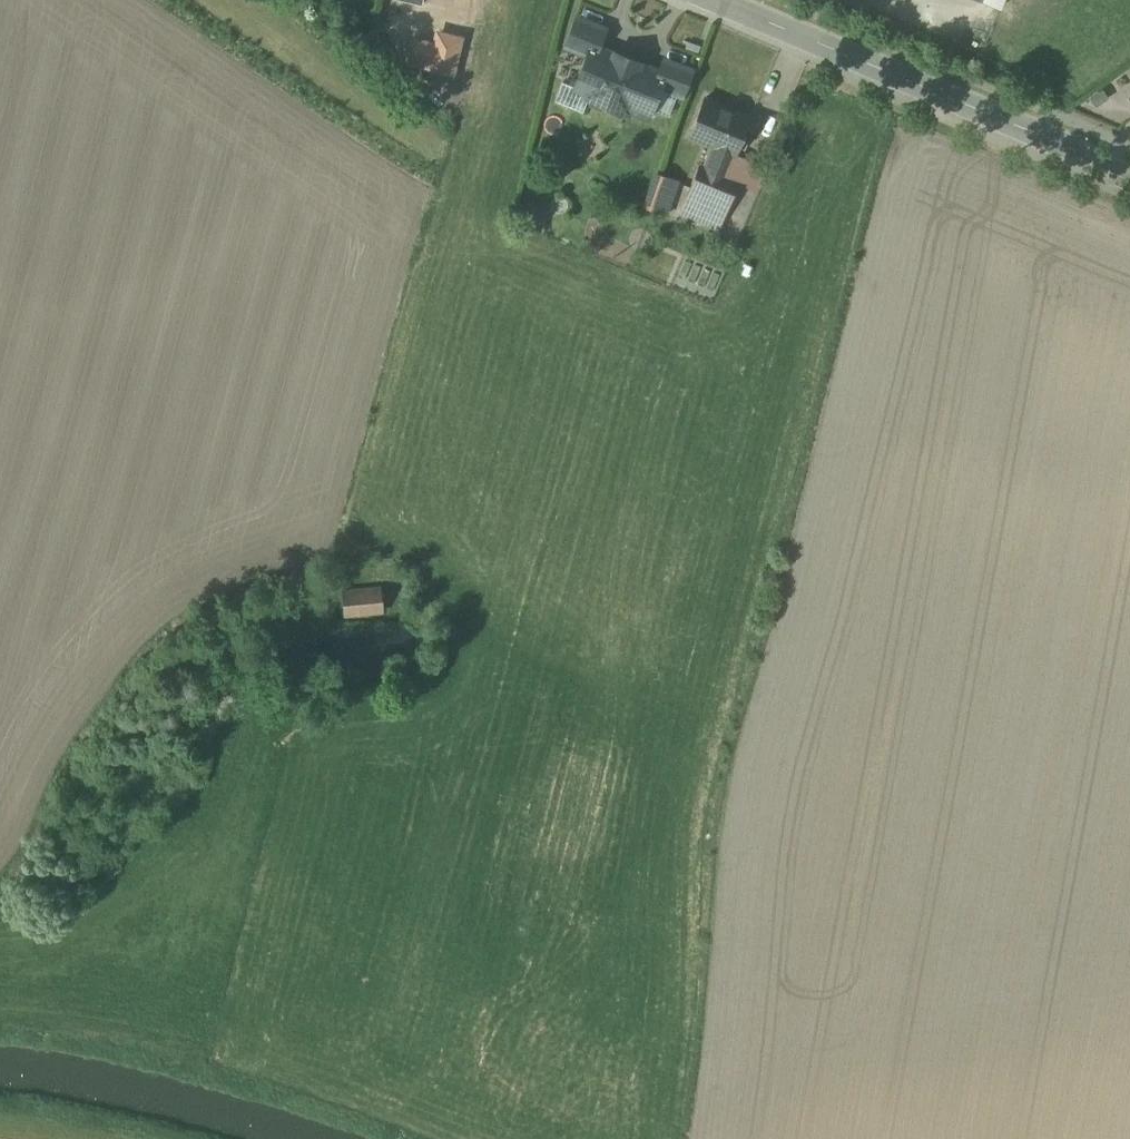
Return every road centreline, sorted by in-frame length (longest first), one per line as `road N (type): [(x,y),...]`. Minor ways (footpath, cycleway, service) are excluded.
road 1 (secondary): [(712,0),(1129,174)]

